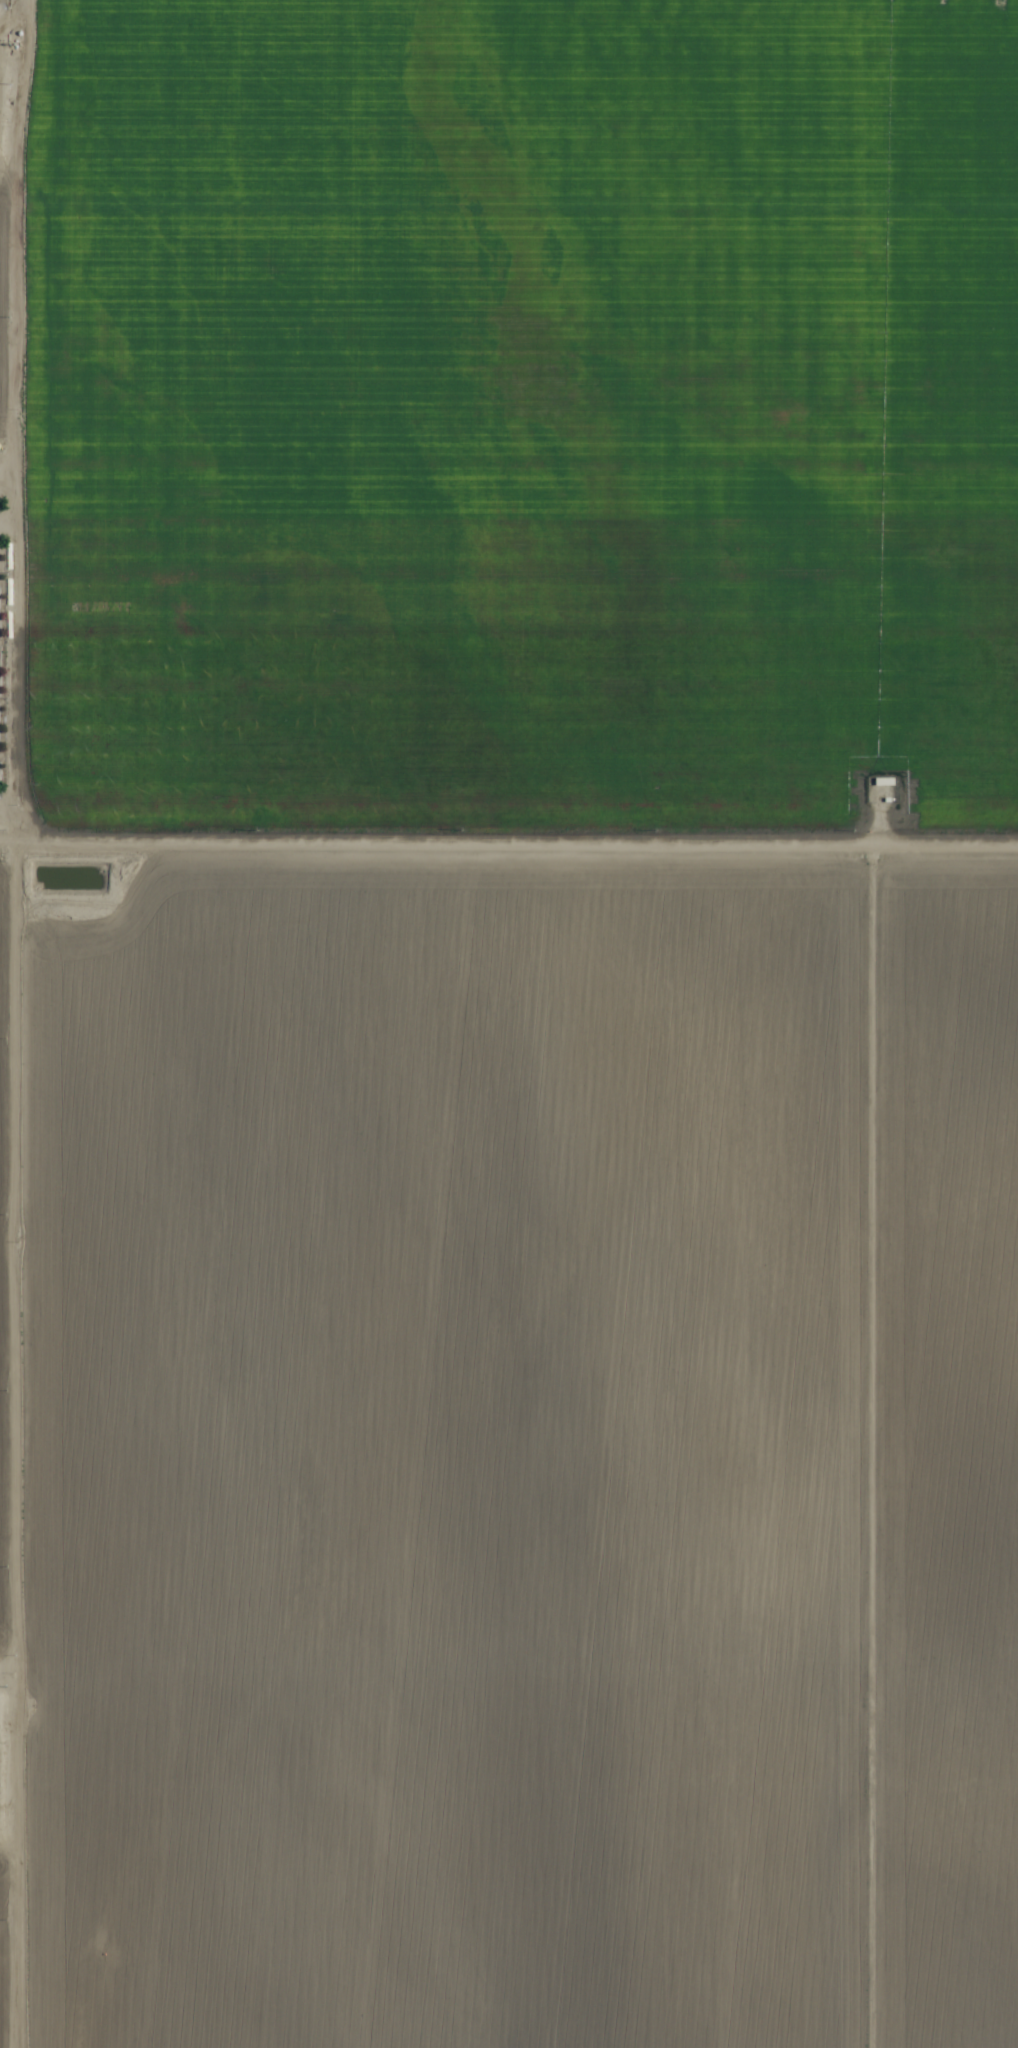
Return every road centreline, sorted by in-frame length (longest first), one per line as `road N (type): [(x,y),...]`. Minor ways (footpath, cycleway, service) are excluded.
road 1 (track): [(1017,837),(0,827)]

